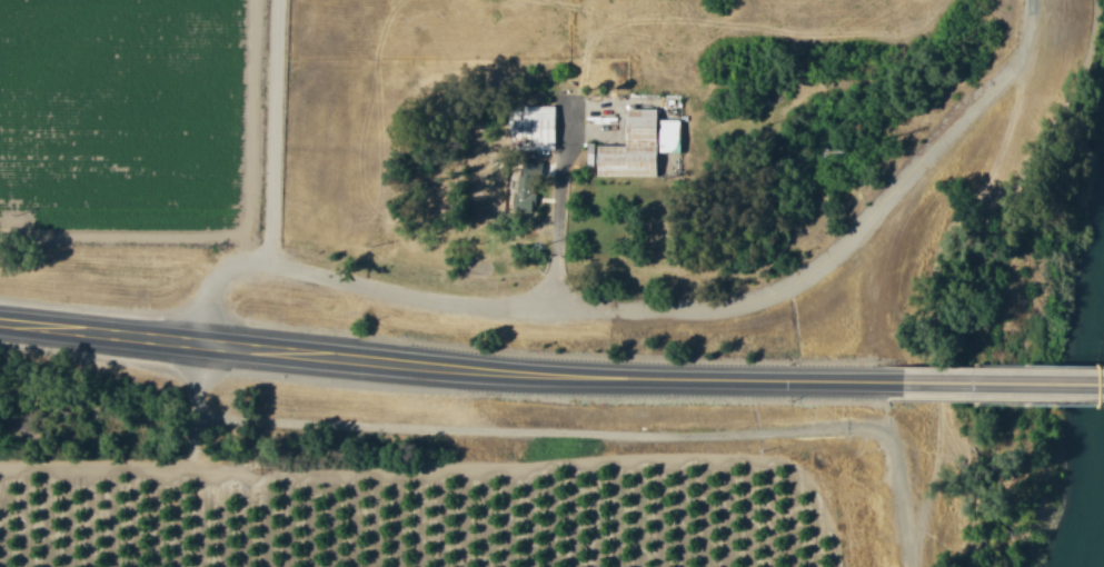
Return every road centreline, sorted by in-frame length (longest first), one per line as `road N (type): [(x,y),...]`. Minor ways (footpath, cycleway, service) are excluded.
road 1 (residential): [(202,344),(207,290),(246,256),(410,291),(554,308),(716,308),(754,300),(817,267),(1020,78)]
road 2 (residential): [(202,344),(197,397),(205,411),(225,420),(568,434),(861,426),(883,437),(897,467),(911,566)]
road 3 (trunk): [(903,382),(501,374),(285,352)]
road 4 (track): [(915,566),(944,477),(1041,0)]
road 5 (trunk): [(285,352),(76,330)]
road 6 (trunk): [(1103,384),(903,382)]

